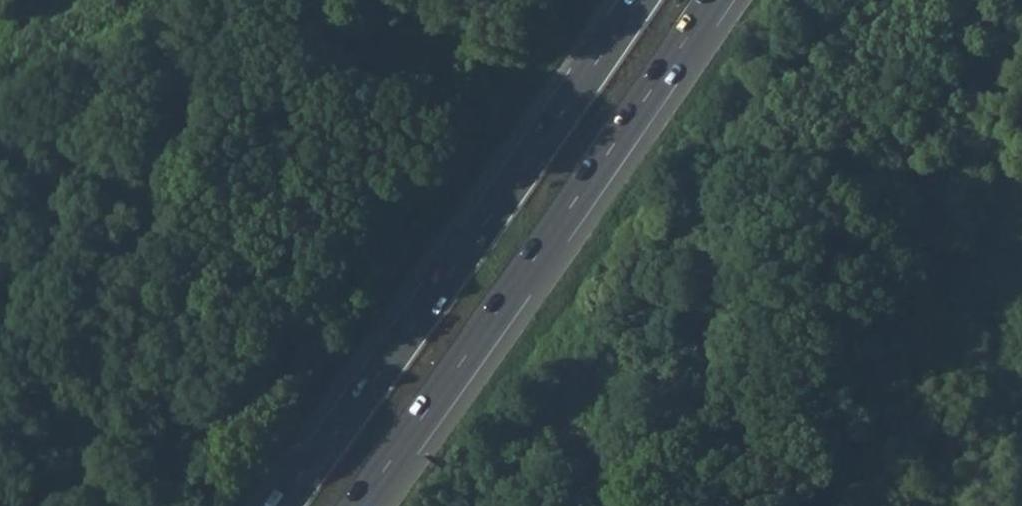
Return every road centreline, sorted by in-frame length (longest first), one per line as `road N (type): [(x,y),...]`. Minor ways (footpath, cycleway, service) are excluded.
road 1 (trunk): [(640,0),(282,505)]
road 2 (trunk): [(358,505),(714,0)]

